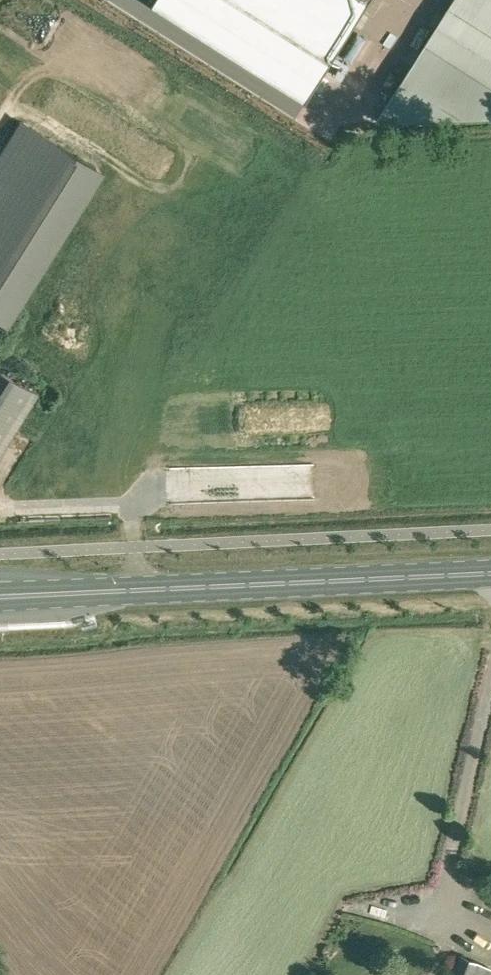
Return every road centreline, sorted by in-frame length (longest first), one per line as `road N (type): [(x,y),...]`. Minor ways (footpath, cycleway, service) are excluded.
road 1 (primary): [(0,597),(490,570)]

